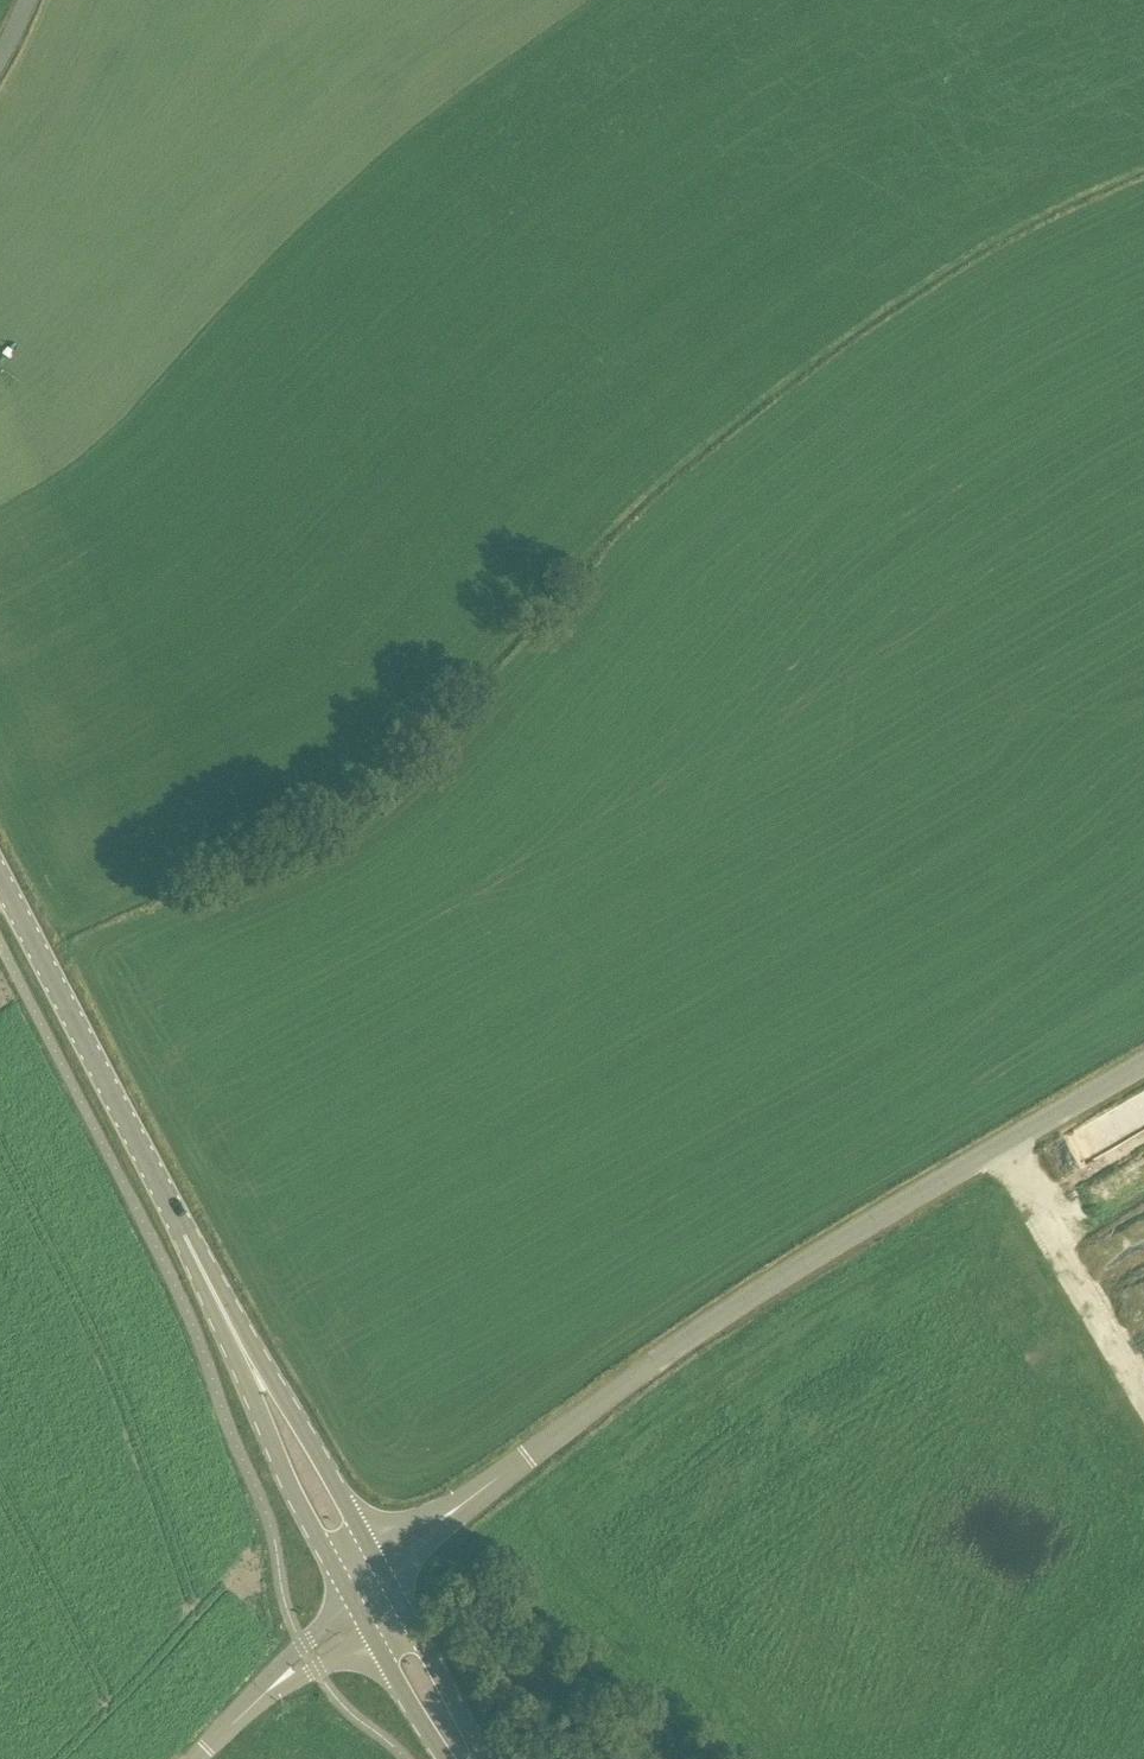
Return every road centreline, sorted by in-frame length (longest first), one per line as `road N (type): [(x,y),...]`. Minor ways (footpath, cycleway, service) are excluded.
road 1 (unclassified): [(379,1565),(711,1329),(1143,1070)]
road 2 (tertiary): [(183,1234),(298,1501),(360,1605)]
road 3 (tertiary): [(183,1234),(0,878)]
road 4 (tertiary): [(379,1565),(183,1234)]
road 5 (tertiary): [(481,1758),(379,1565)]
road 6 (tertiary): [(360,1605),(447,1758)]
road 7 (unclassified): [(308,1662),(196,1758)]

